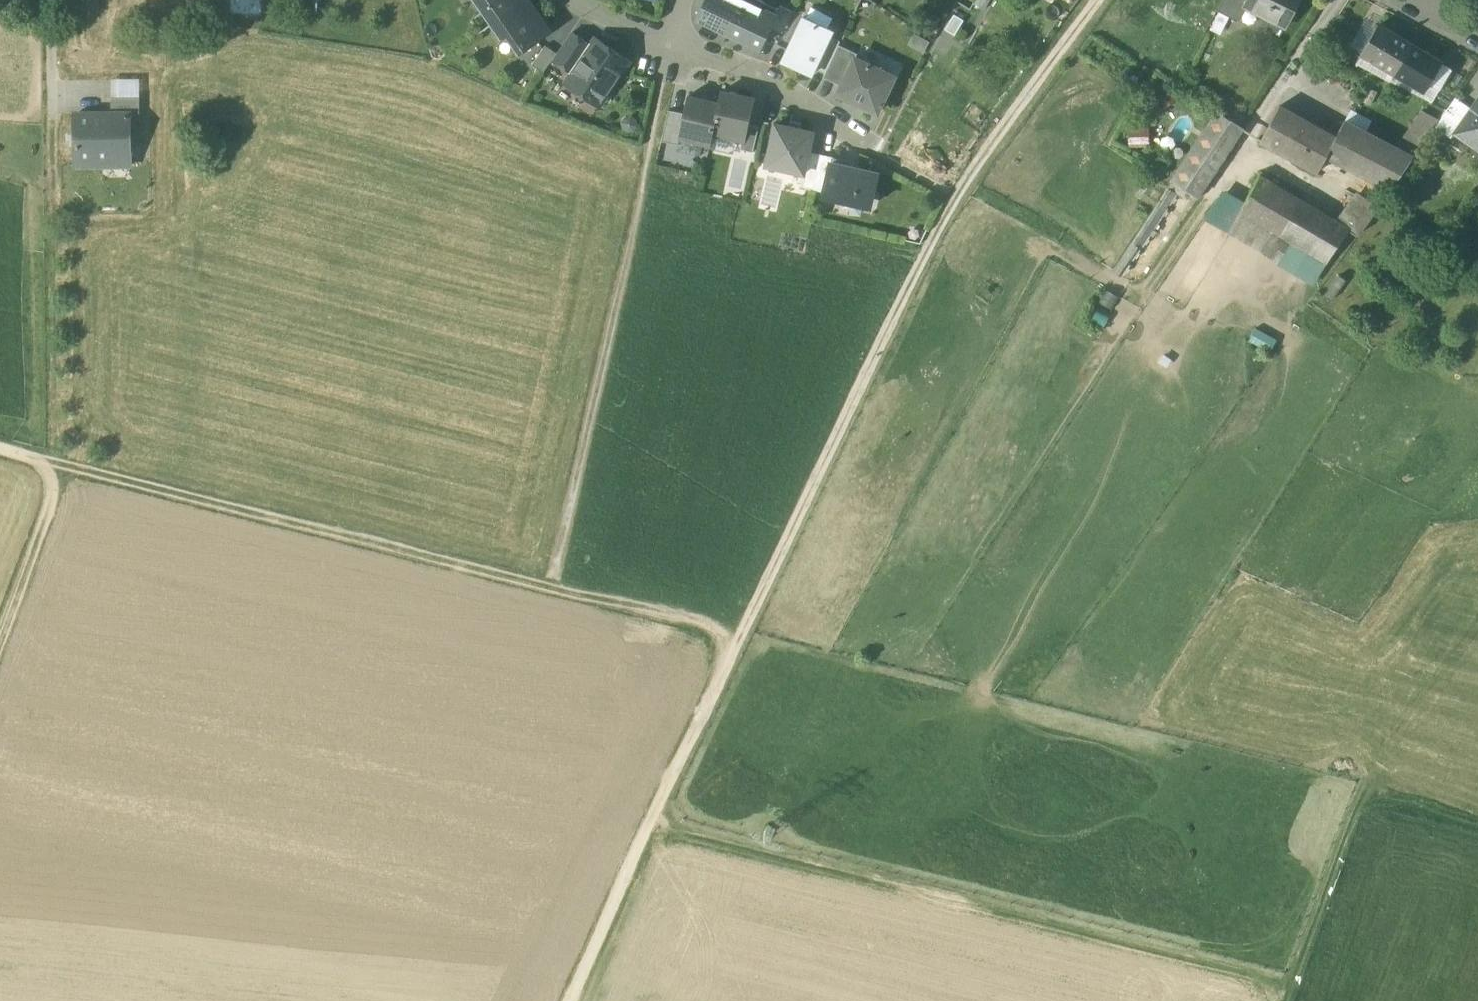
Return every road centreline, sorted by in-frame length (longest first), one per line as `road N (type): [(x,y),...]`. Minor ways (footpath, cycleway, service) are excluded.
road 1 (track): [(1094,0),(931,245),(570,1000)]
road 2 (track): [(0,453),(743,638)]
road 3 (track): [(655,824),(1290,988)]
road 4 (track): [(551,591),(664,84)]
road 5 (track): [(0,617),(54,467),(55,114)]
road 6 (track): [(1286,1000),(1365,795),(1477,823)]
road 7 (residential): [(878,153),(750,72),(675,51)]

